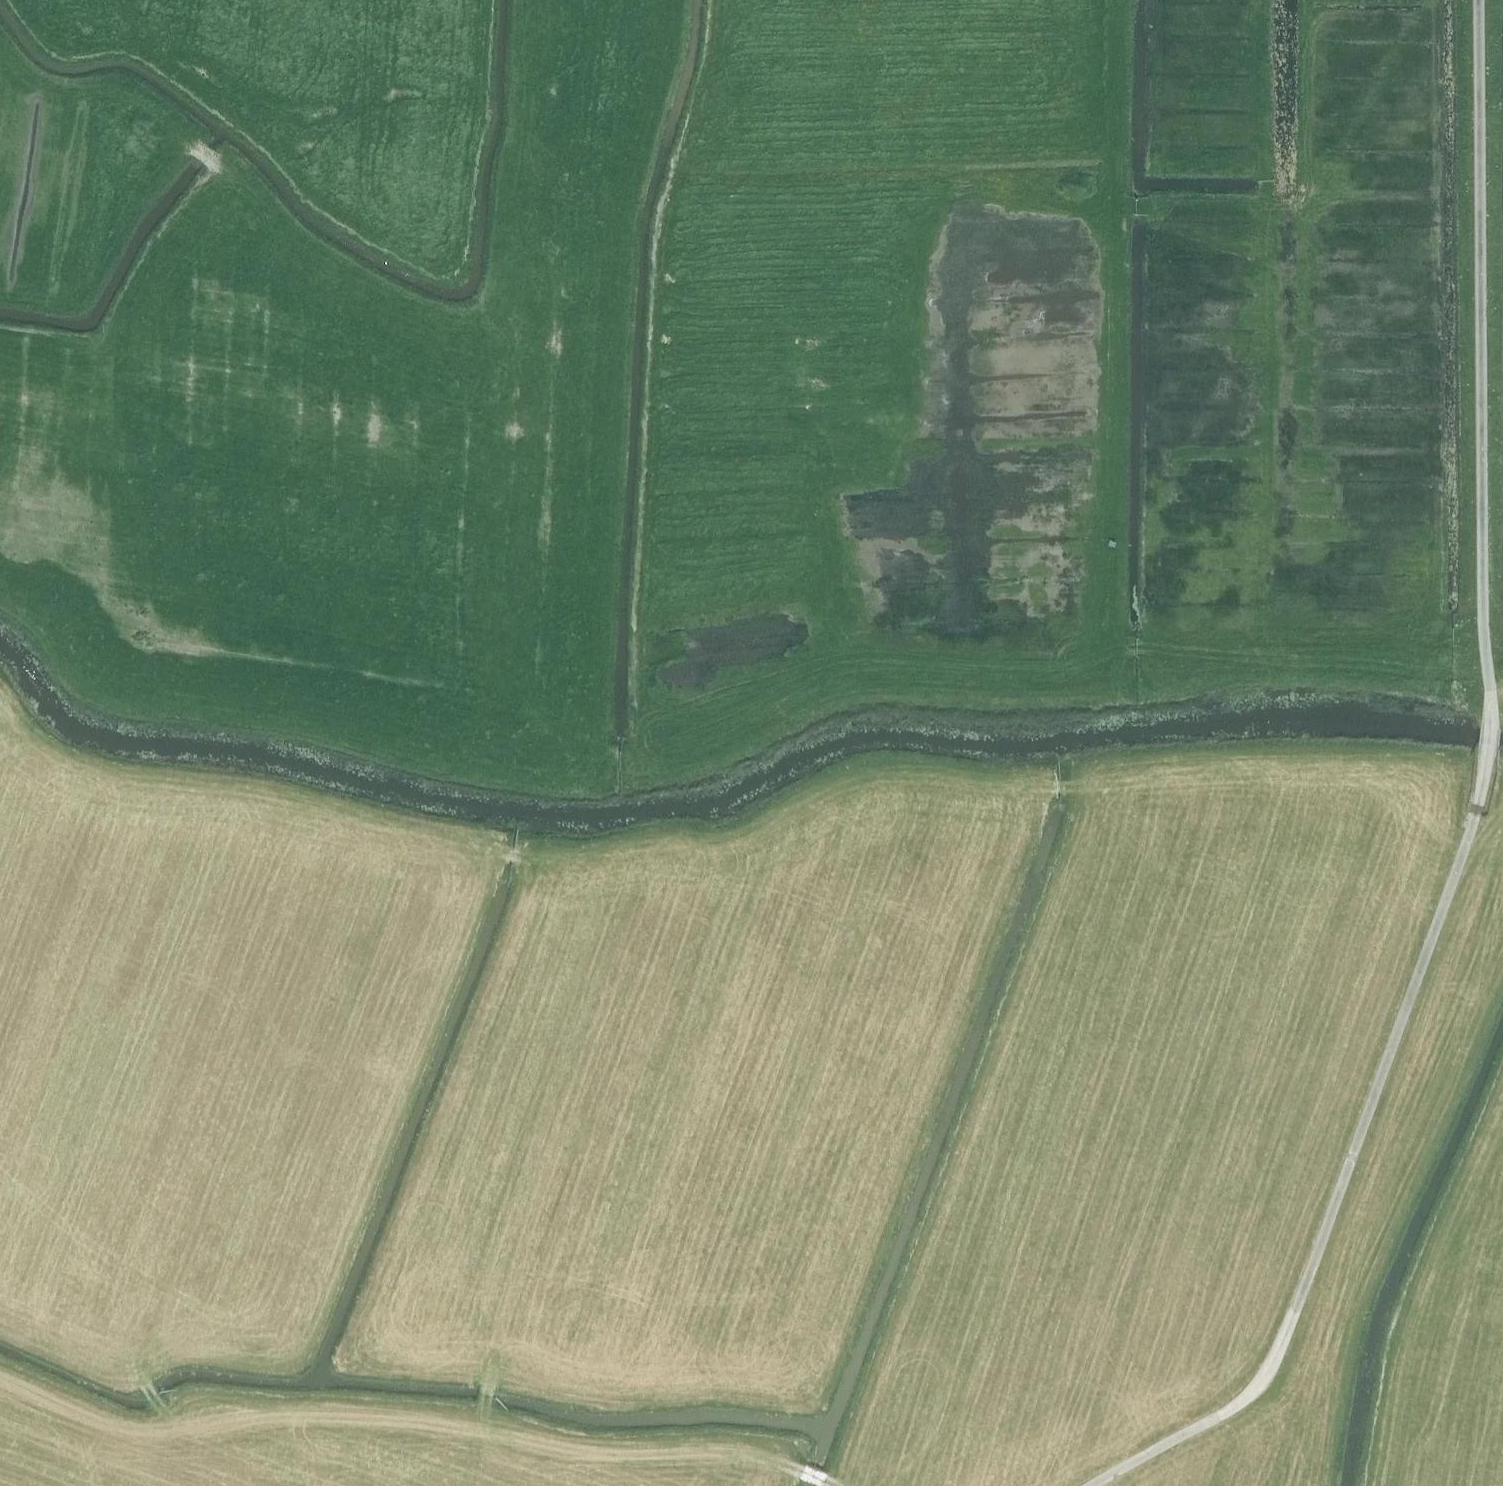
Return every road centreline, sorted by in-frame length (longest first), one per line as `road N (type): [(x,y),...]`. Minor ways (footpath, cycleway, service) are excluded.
road 1 (unclassified): [(1076,1485),(1279,1354),(1477,810),(1490,727),(1483,605),(1481,0)]

